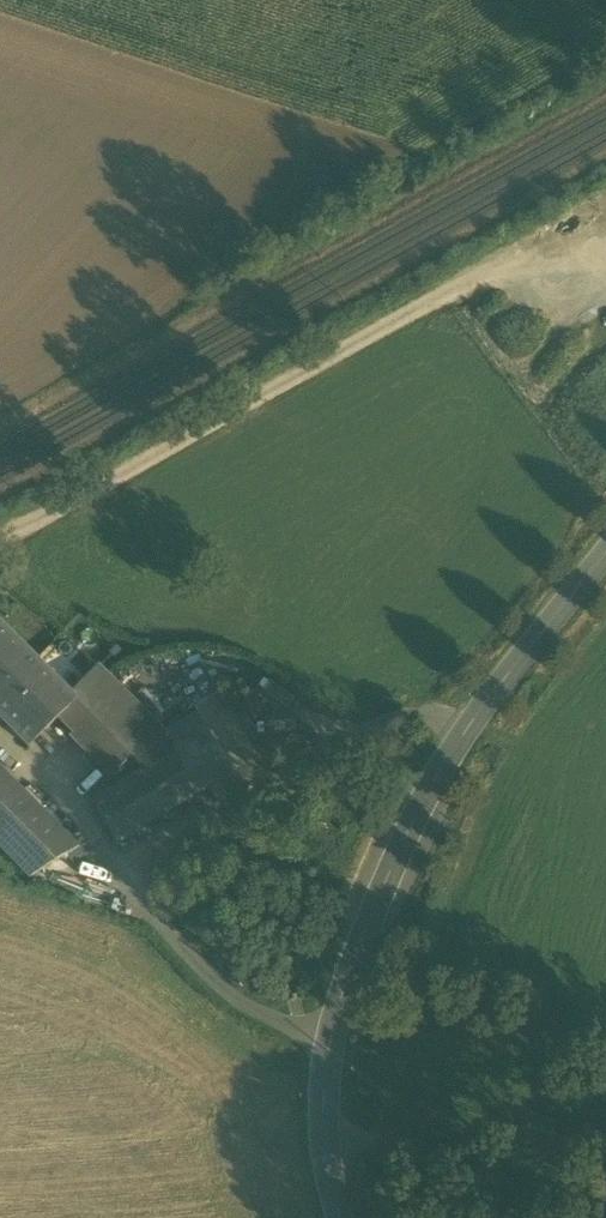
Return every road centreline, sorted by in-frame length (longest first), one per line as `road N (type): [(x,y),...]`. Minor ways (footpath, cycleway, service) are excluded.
road 1 (residential): [(340,1217),(326,1136),(327,1054),(417,812),(491,699),(605,557)]
road 2 (track): [(605,229),(428,302),(62,509),(0,532)]

